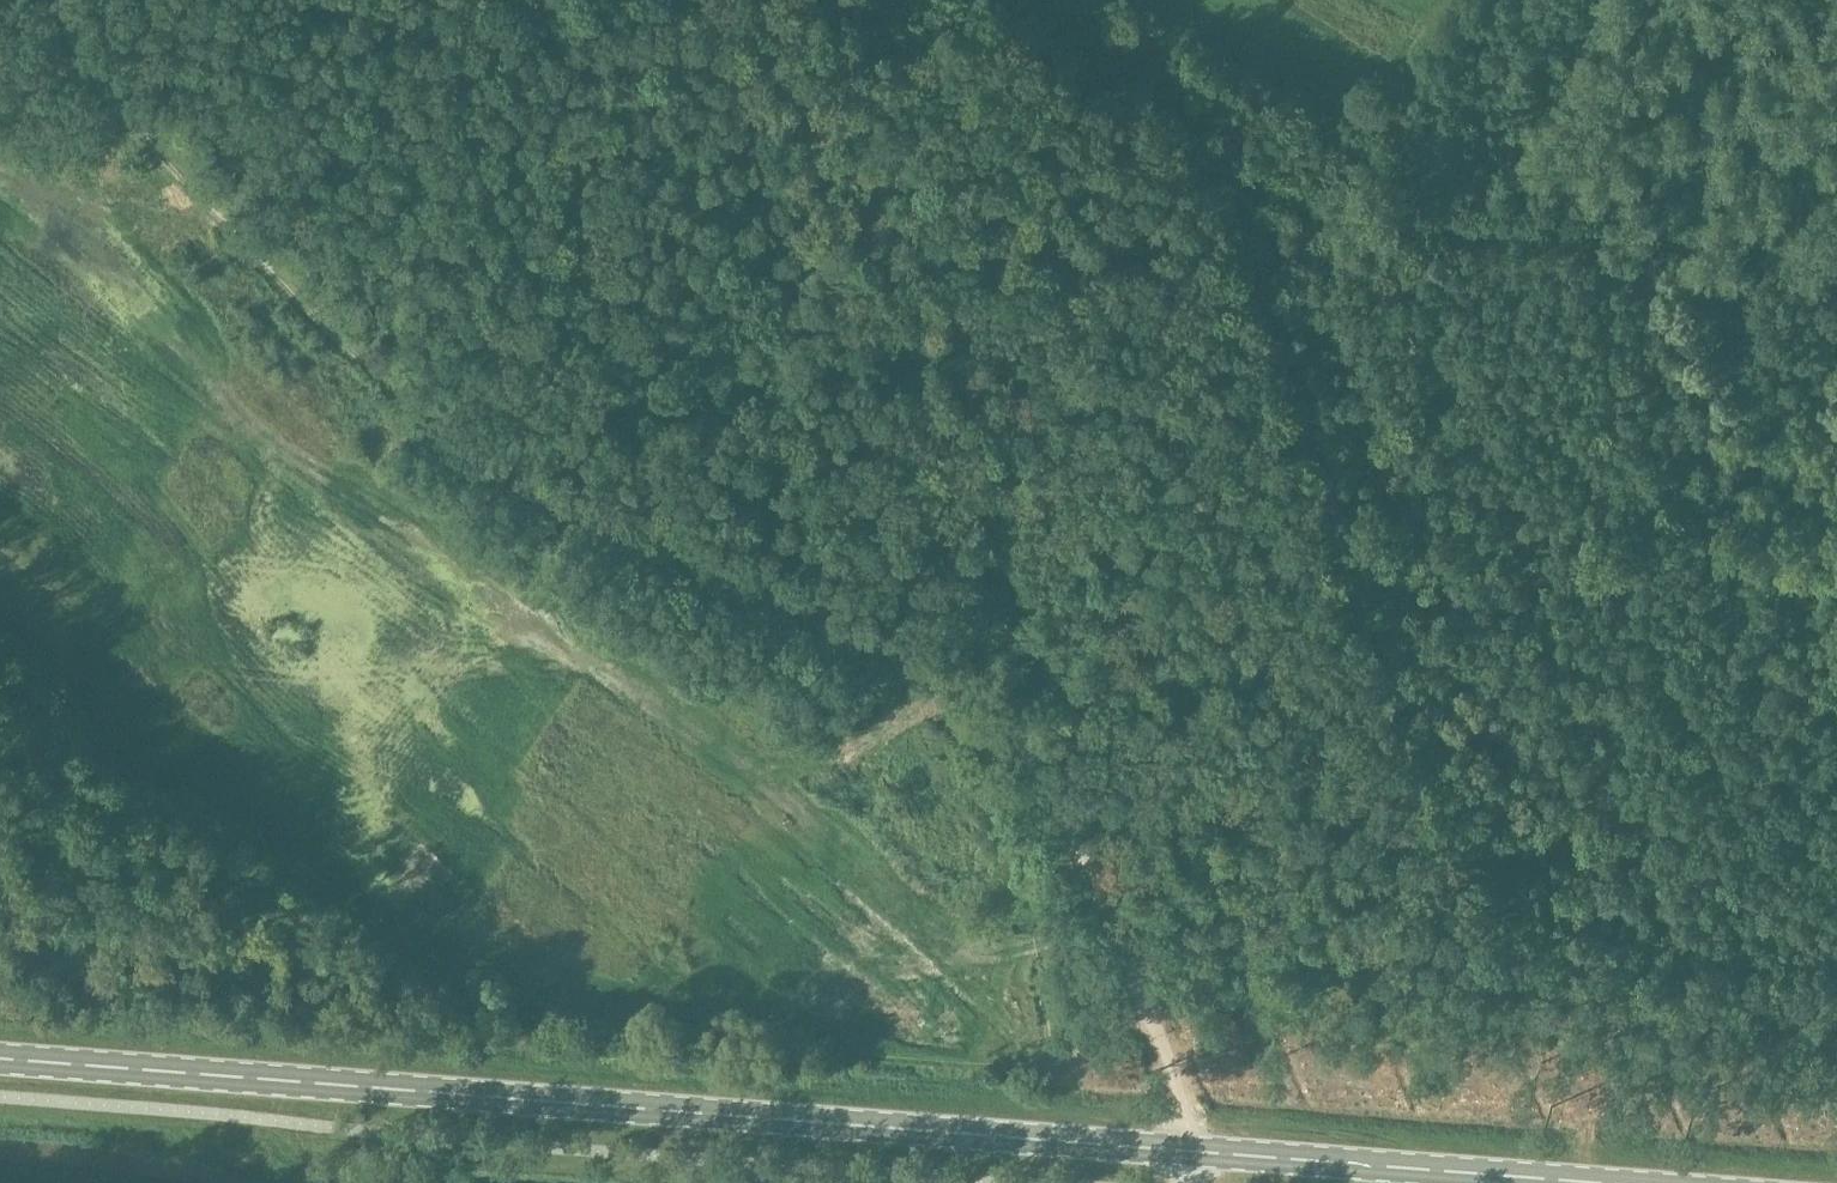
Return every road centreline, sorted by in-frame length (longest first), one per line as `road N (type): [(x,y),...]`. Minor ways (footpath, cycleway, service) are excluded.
road 1 (secondary): [(1589,1182),(0,1061)]
road 2 (track): [(1108,926),(1044,783),(970,705),(882,647),(567,506),(459,439),(290,289),(196,190),(115,96),(53,0)]
road 3 (track): [(1179,145),(1327,217),(1836,257)]
road 4 (track): [(1188,1152),(1183,1101),(1108,926)]

